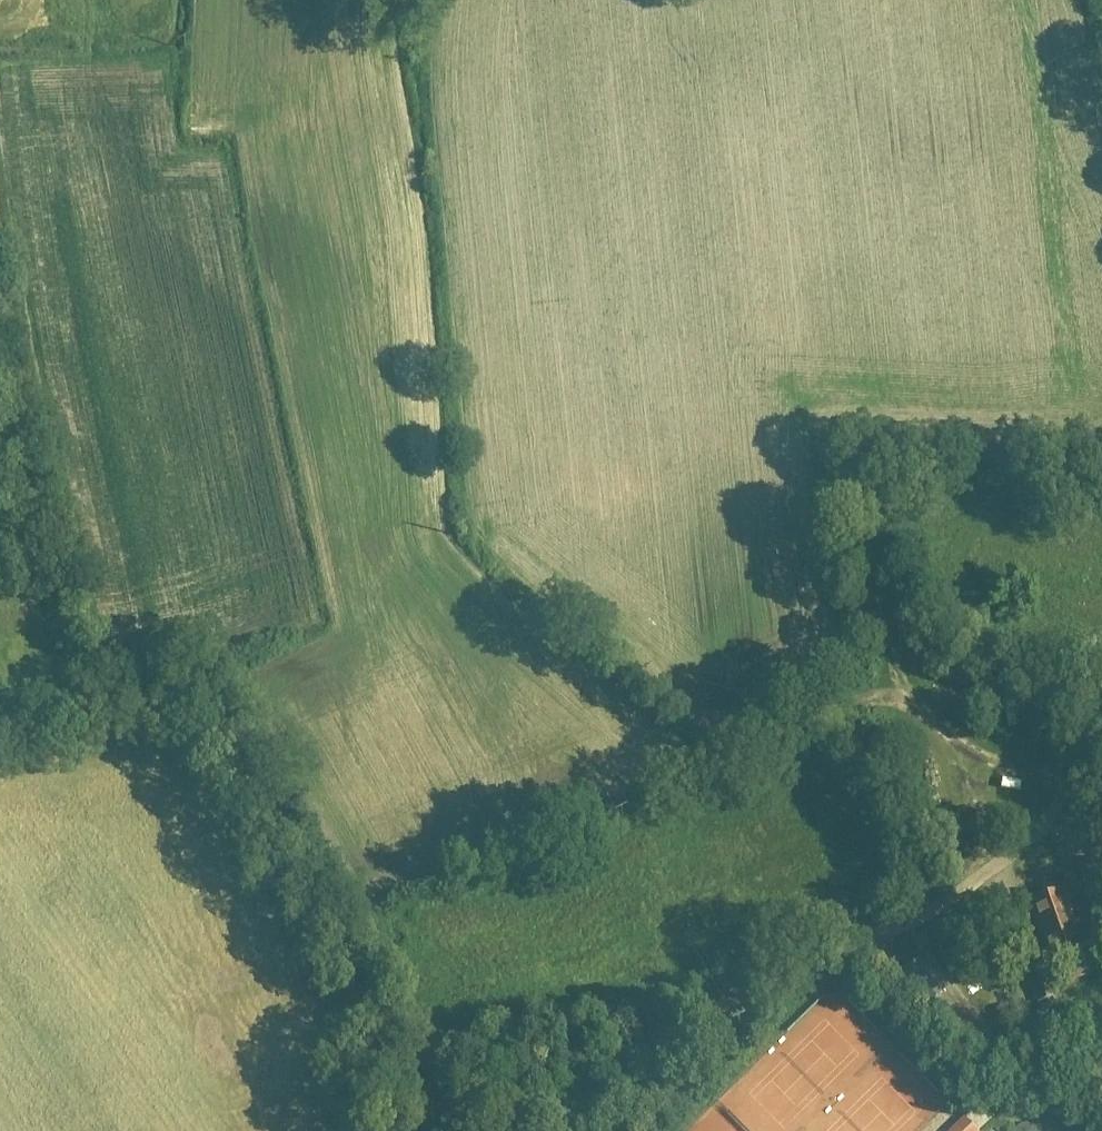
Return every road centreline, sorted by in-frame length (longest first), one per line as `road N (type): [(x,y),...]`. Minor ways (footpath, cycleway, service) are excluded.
road 1 (unclassified): [(1101,733),(1005,860),(531,1130)]

